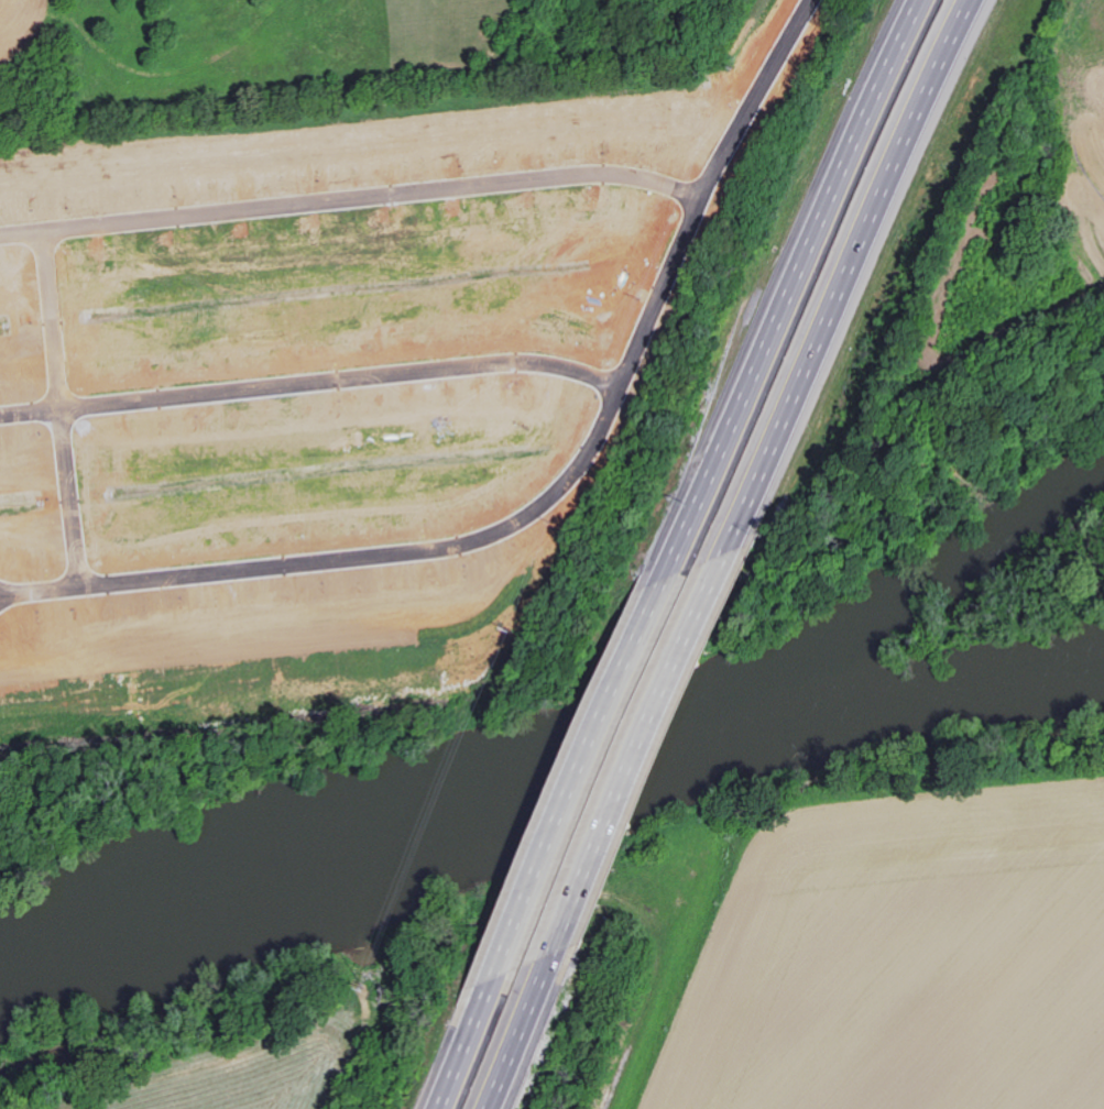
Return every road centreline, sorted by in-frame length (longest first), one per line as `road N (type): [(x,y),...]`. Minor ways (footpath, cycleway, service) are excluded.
road 1 (residential): [(0,595),(441,550),(507,527),(557,491),(598,436),(697,197),(809,0)]
road 2 (residential): [(697,197),(599,175),(0,231)]
road 3 (motorway): [(926,0),(664,571)]
road 4 (residential): [(0,413),(504,365),(620,382)]
road 5 (motorway): [(714,558),(986,0)]
road 6 (motorway): [(664,571),(487,981)]
road 7 (motorway): [(536,966),(714,558)]
road 8 (residential): [(43,227),(58,407)]
road 9 (residential): [(58,407),(78,585)]
road 10 (motorway): [(485,1108),(536,966)]
road 11 (motorway): [(487,981),(431,1108)]

